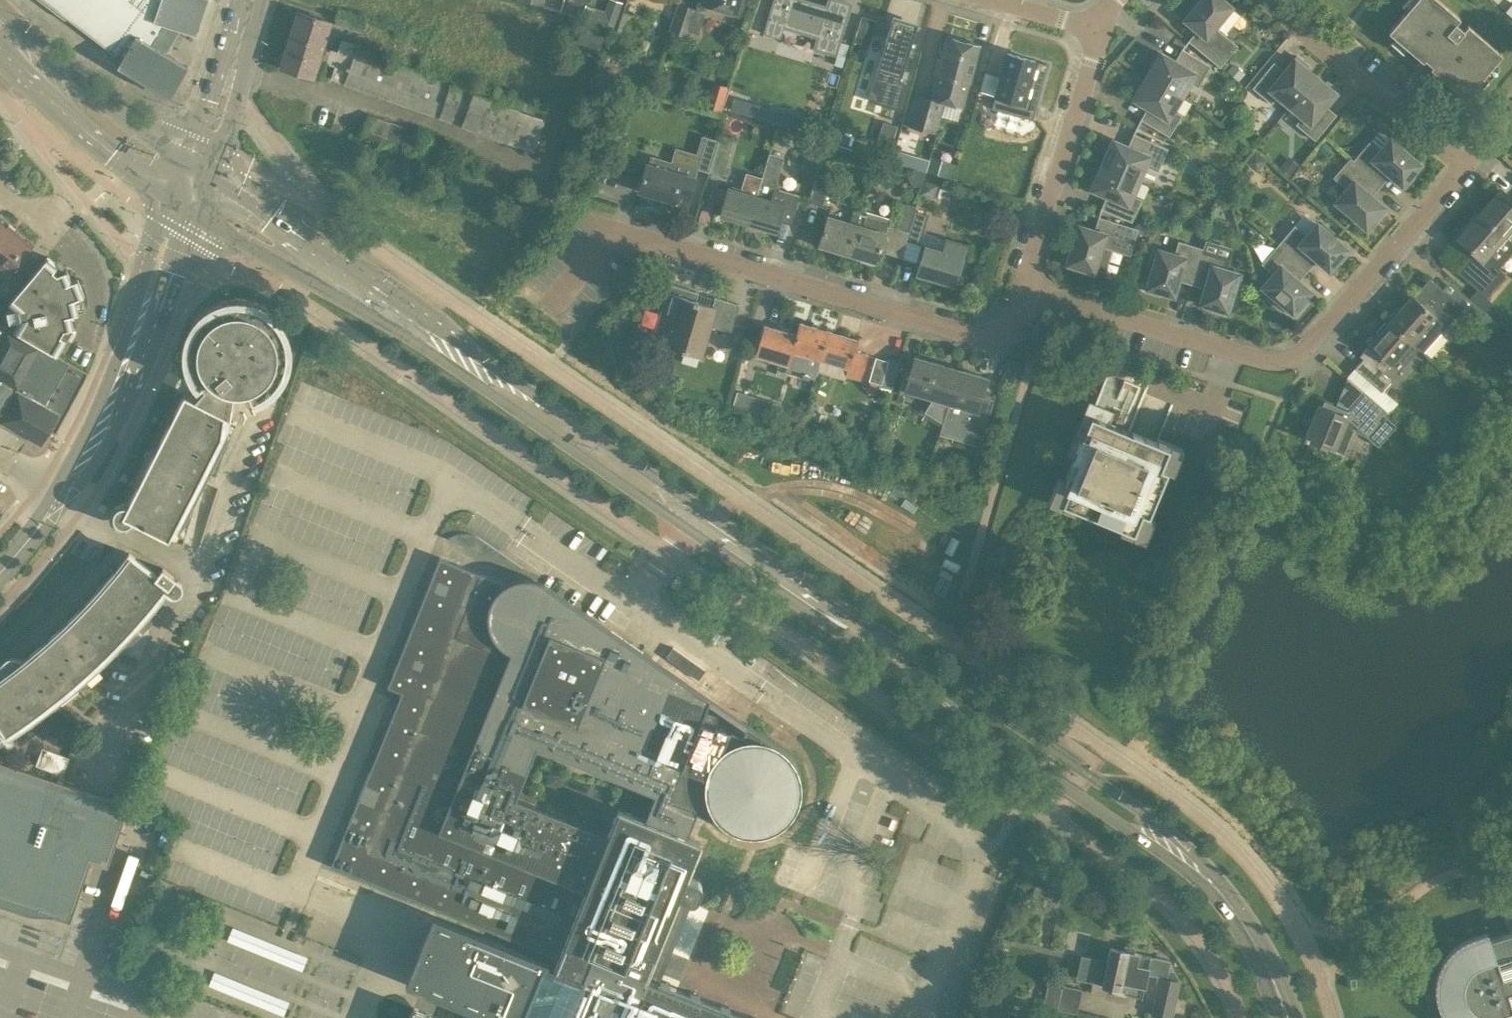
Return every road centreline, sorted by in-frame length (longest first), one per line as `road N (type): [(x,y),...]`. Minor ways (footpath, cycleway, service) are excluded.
road 1 (primary): [(694,517),(660,480),(296,232),(191,172)]
road 2 (primary): [(194,220),(474,382),(655,505),(694,517)]
road 3 (residential): [(1461,166),(1293,359),(1271,360),(1025,288)]
road 4 (primary): [(1234,910),(1193,852),(1155,820),(859,617),(823,607)]
road 5 (primary): [(823,607),(845,636),(1234,910)]
road 6 (residential): [(614,229),(985,337),(1013,325),(1025,288)]
road 7 (residential): [(1025,288),(1099,32)]
road 8 (primary): [(191,172),(98,115),(0,11)]
road 9 (unclassified): [(1461,166),(1275,11)]
road 10 (tertiary): [(61,502),(100,434),(147,302)]
road 11 (primary): [(0,62),(79,150),(163,202)]
road 12 (tertiary): [(191,172),(248,0)]
road 13 (primary): [(694,517),(823,607)]
road 14 (primary): [(1286,1017),(1234,910)]

